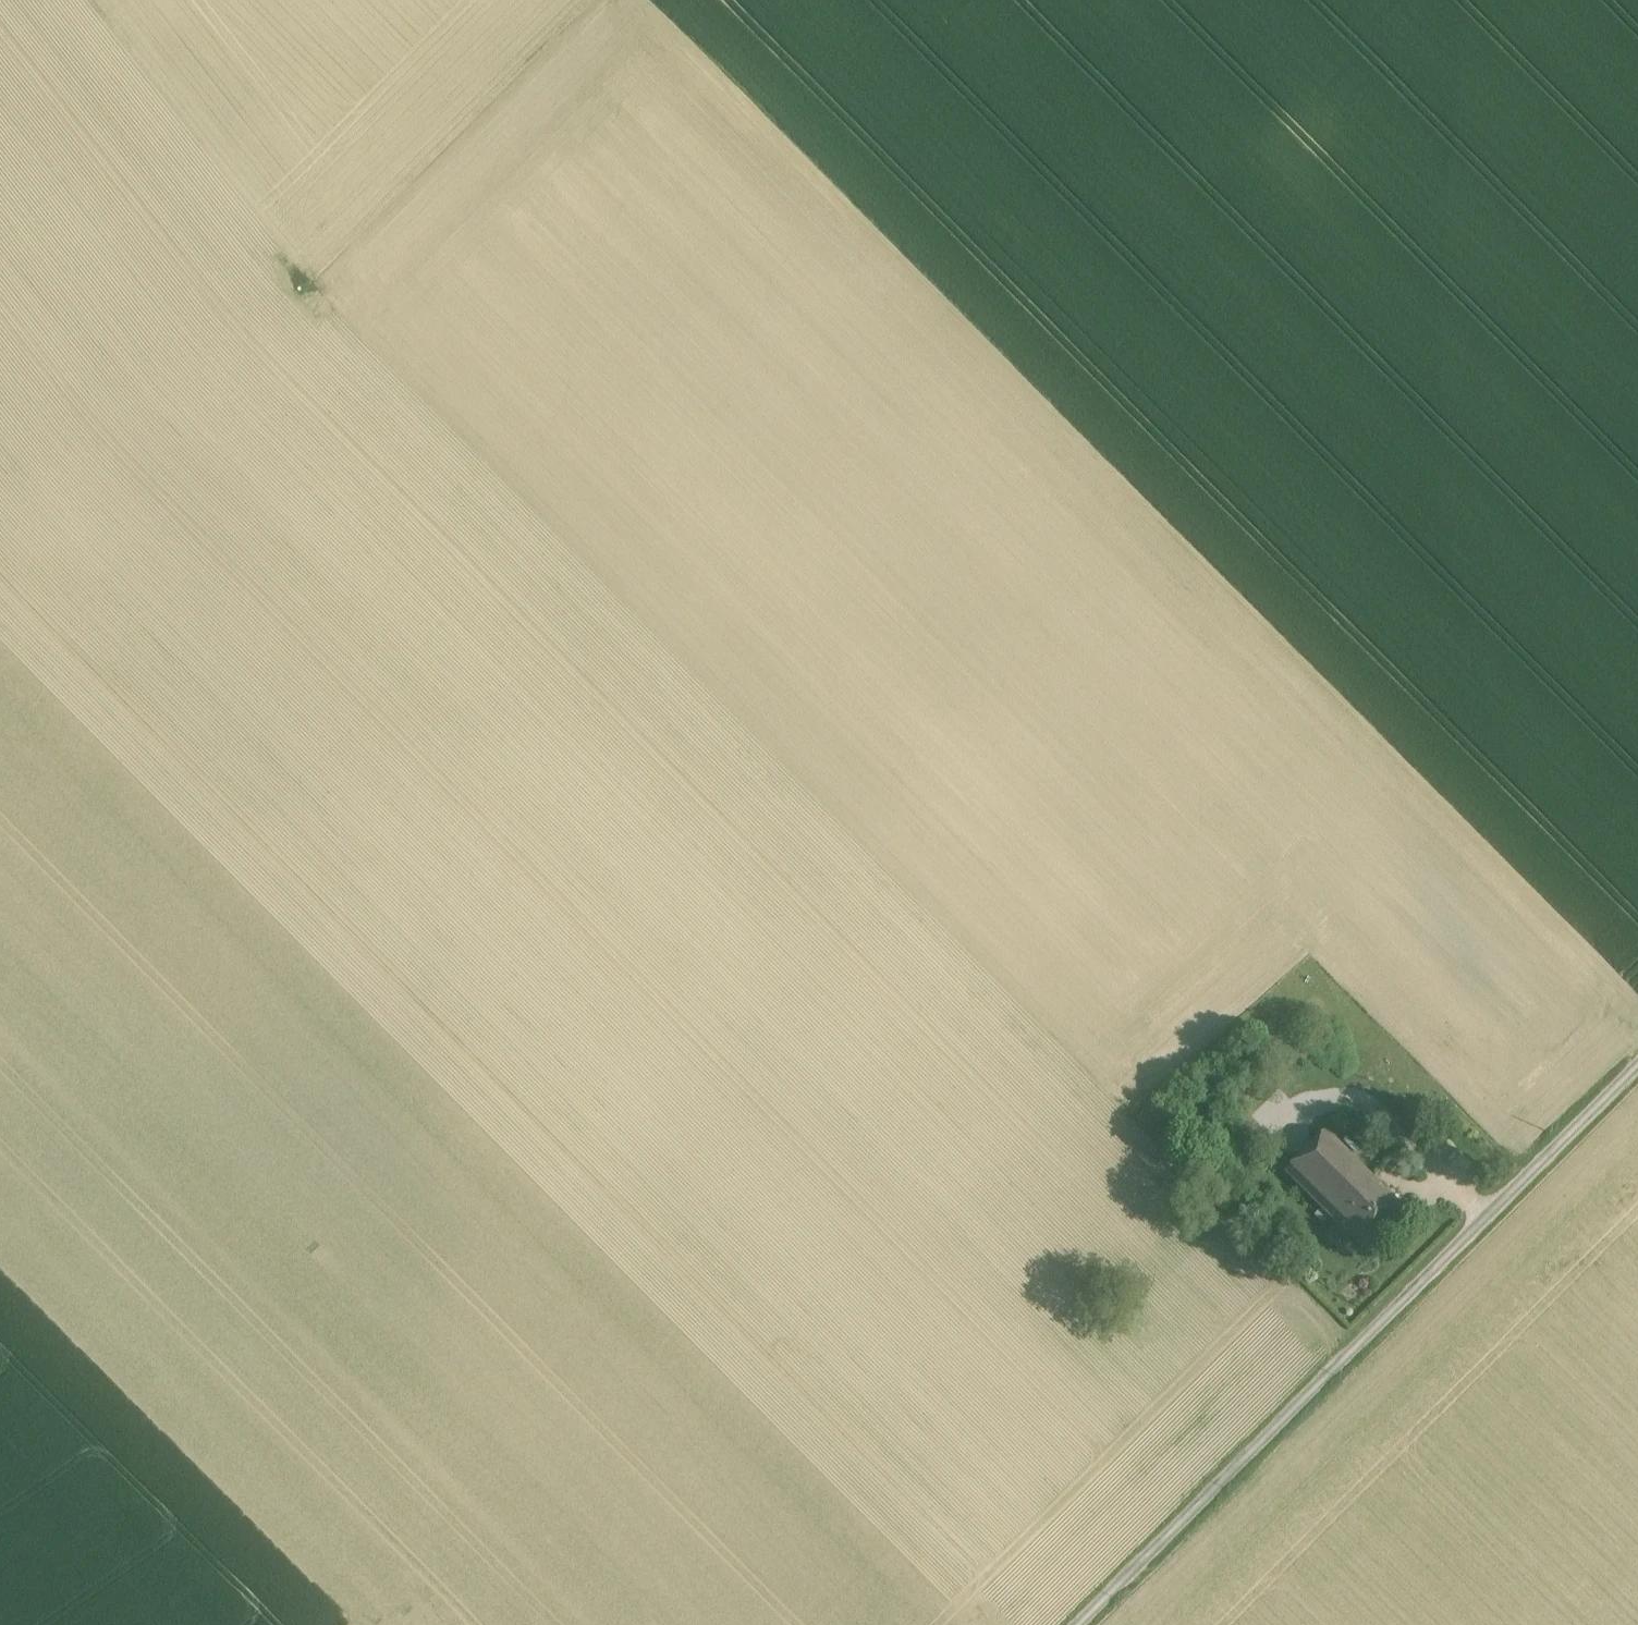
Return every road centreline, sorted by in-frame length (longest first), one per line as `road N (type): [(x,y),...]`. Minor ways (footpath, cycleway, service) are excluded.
road 1 (track): [(1078,1624),(1637,1064)]

